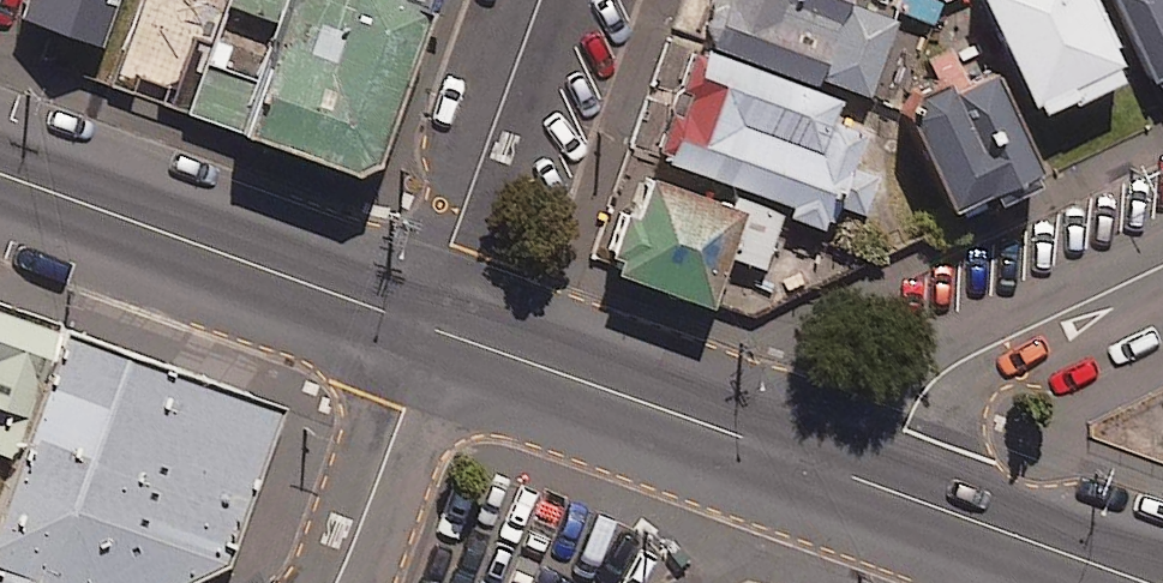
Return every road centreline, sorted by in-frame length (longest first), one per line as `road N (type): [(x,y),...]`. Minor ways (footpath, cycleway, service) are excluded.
road 1 (secondary): [(884,487),(428,326)]
road 2 (secondary): [(428,326),(0,171)]
road 3 (tertiary): [(884,487),(931,382),(1162,264)]
road 4 (residential): [(541,0),(428,326)]
road 5 (secondary): [(1147,582),(884,487)]
road 6 (unclassified): [(428,326),(343,582)]

